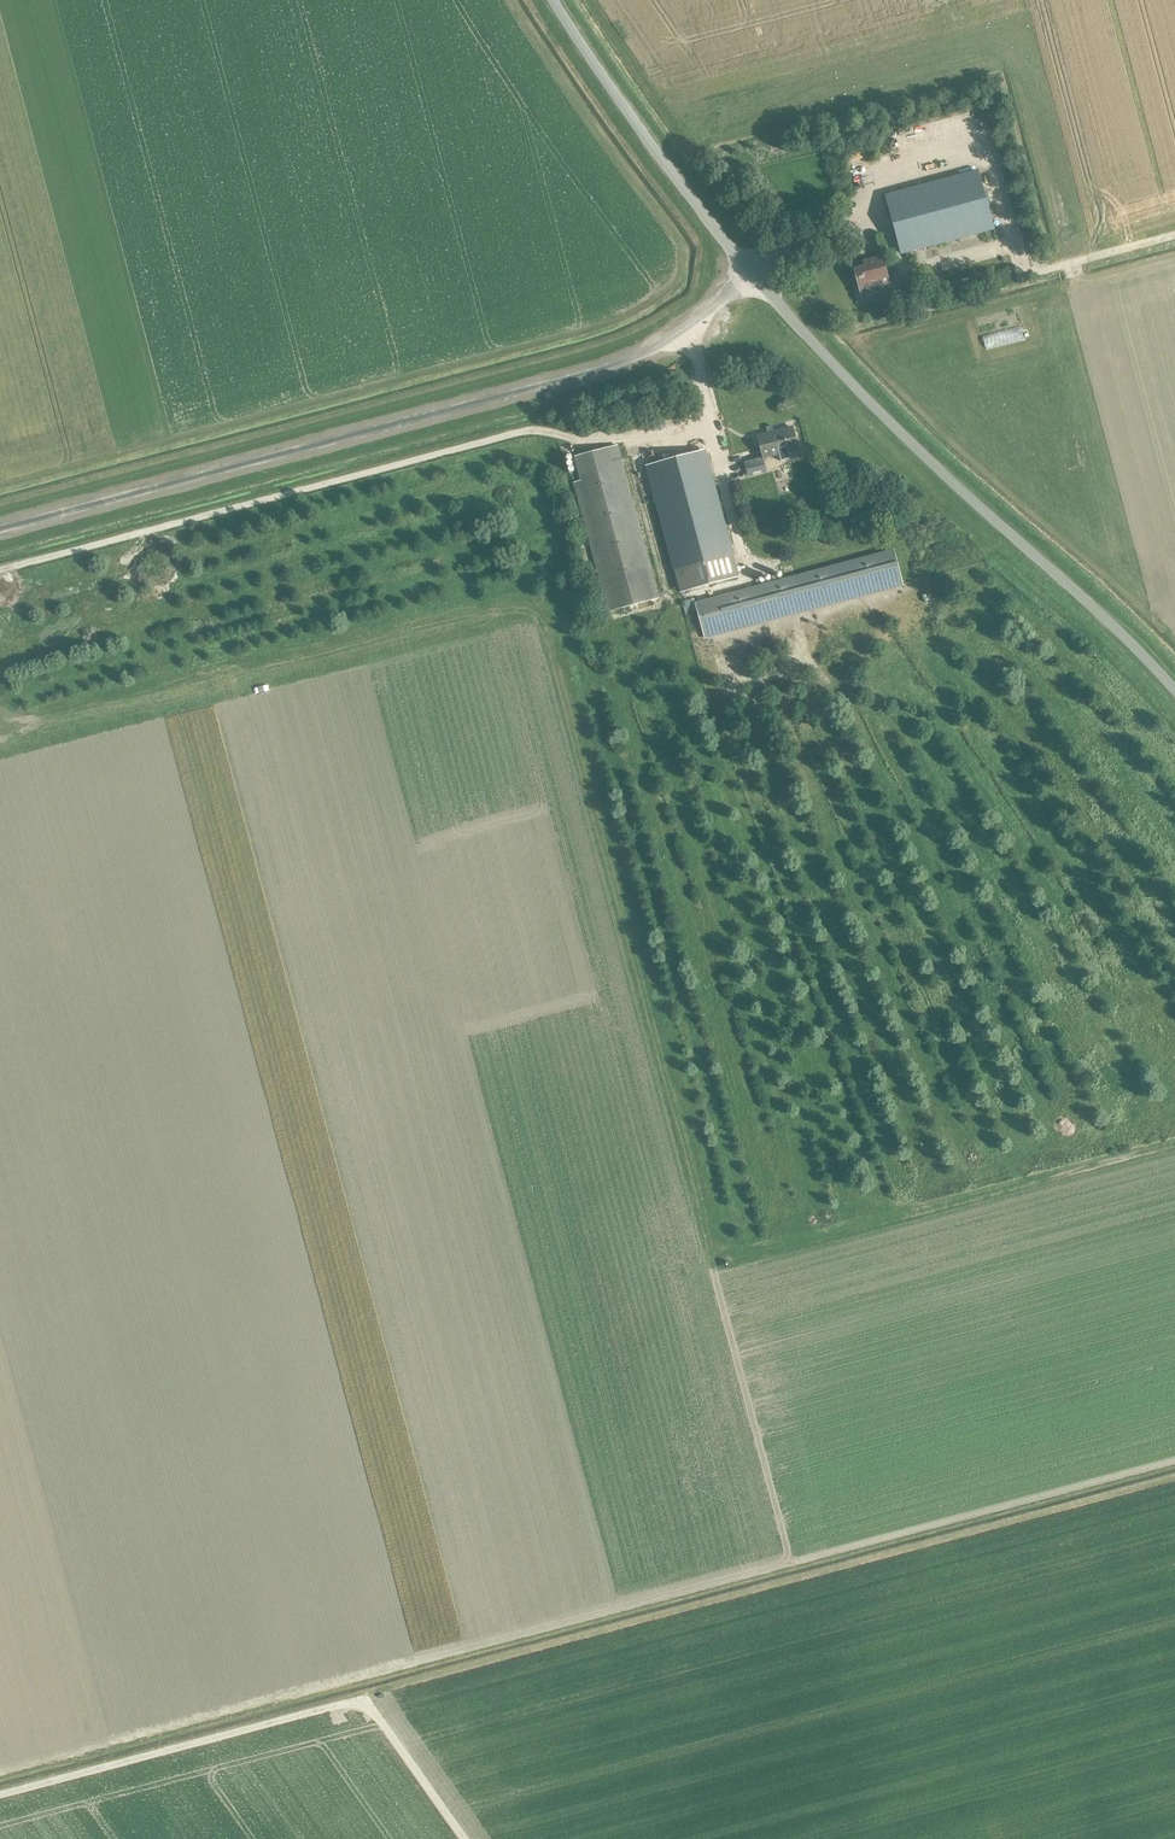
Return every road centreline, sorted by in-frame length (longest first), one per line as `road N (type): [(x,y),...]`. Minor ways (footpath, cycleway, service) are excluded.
road 1 (unclassified): [(753,275),(657,347),(588,373),(0,529)]
road 2 (unclassified): [(1174,690),(900,432),(753,275)]
road 3 (track): [(0,1795),(346,1703),(371,1714),(467,1838)]
road 4 (unclassified): [(753,275),(670,172),(552,0)]

